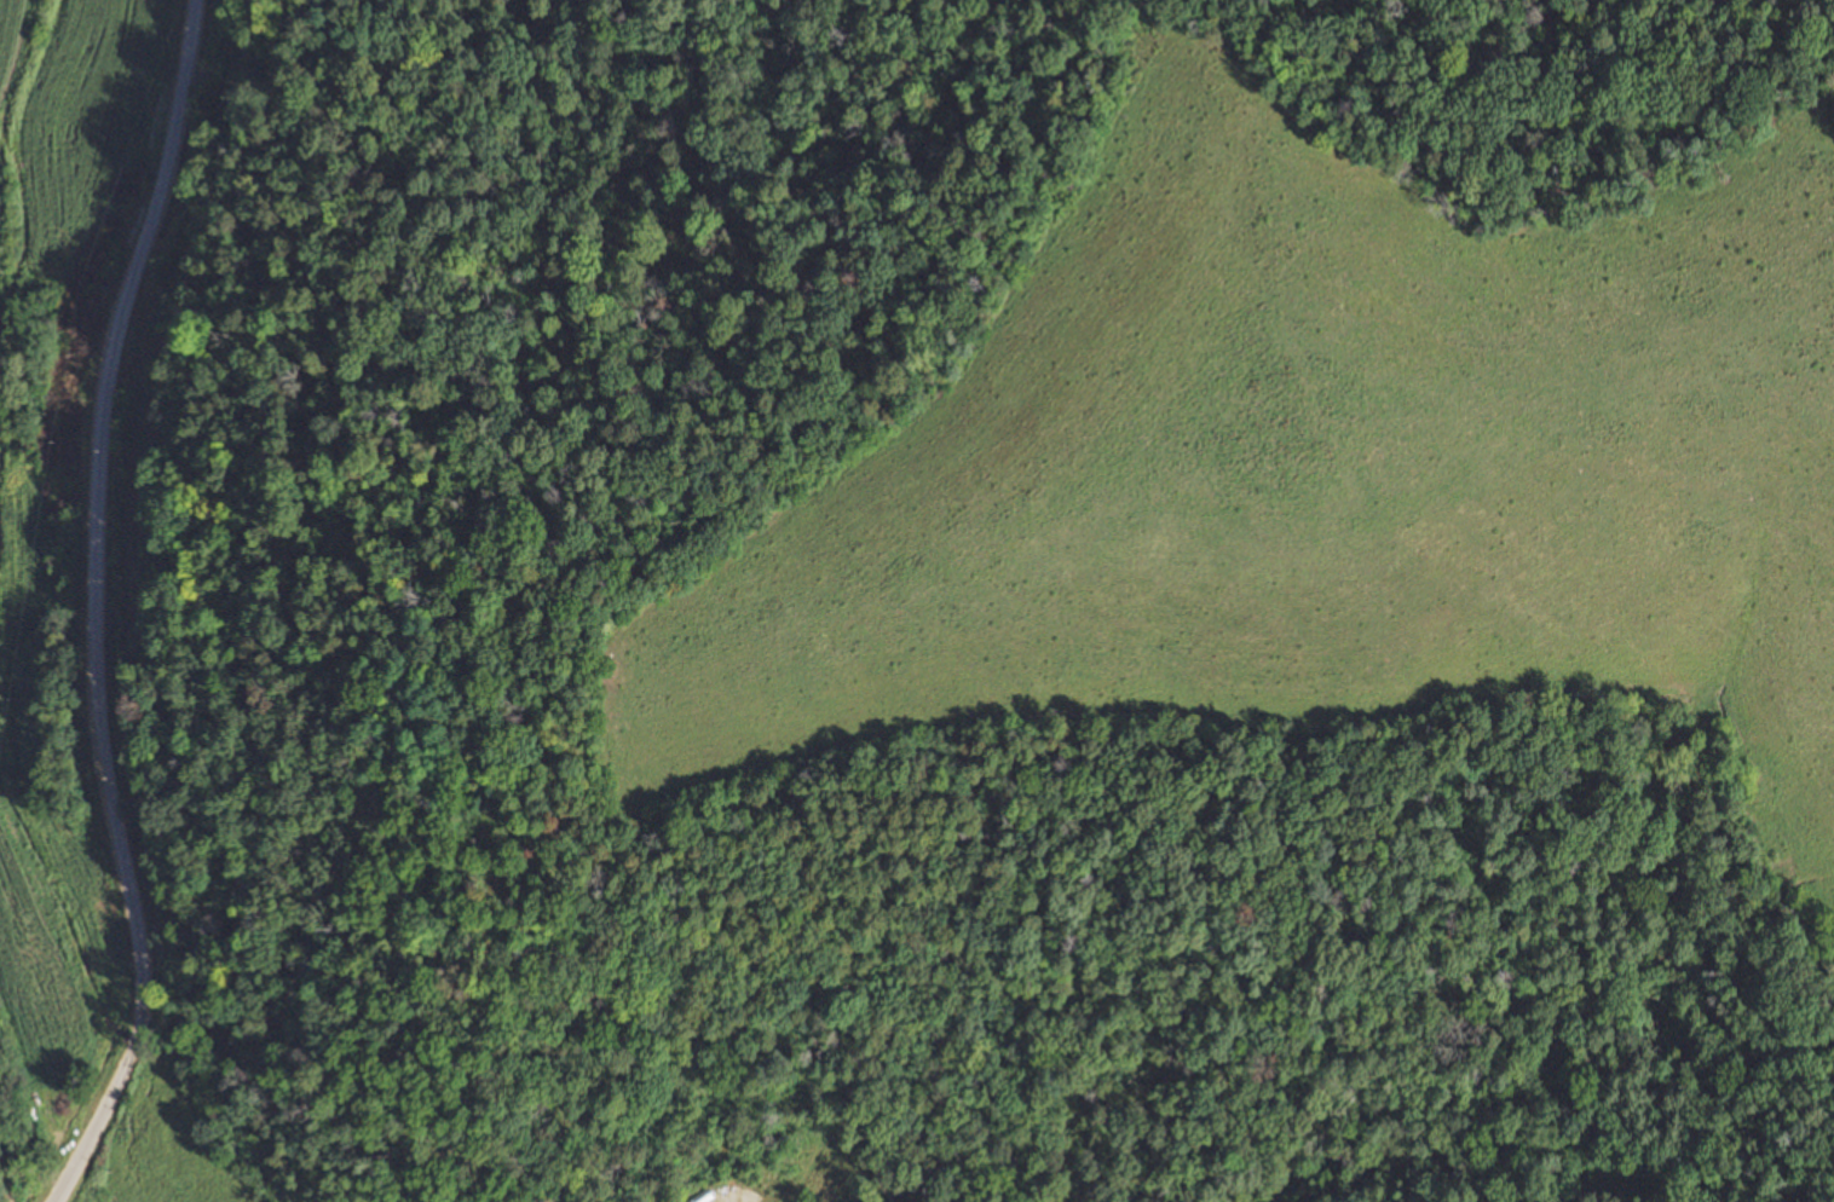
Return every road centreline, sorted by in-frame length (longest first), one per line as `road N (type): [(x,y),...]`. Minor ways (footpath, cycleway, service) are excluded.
road 1 (residential): [(89,1201),(99,1179),(134,938),(171,0)]

